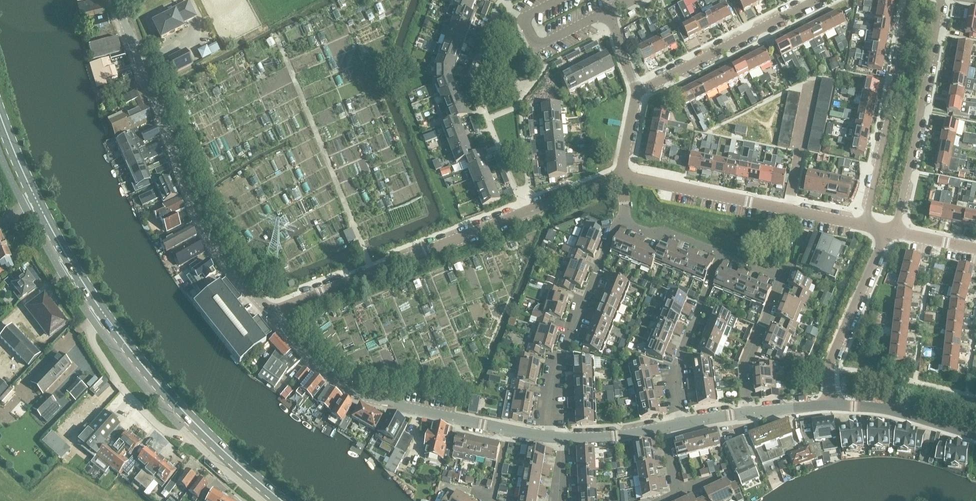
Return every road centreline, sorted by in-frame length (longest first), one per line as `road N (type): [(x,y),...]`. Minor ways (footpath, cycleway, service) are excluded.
road 1 (residential): [(270,311),(625,177)]
road 2 (tertiary): [(270,311),(207,234),(115,0)]
road 3 (residential): [(101,310),(91,318),(95,344),(132,399),(167,431),(190,435),(262,500)]
road 4 (primary): [(283,500),(193,421),(101,310)]
road 5 (tertiary): [(483,424),(346,390),(270,311)]
road 6 (residential): [(625,177),(864,224)]
road 7 (residential): [(895,231),(941,0)]
road 8 (residential): [(910,0),(864,224)]
road 9 (residential): [(548,436),(559,361),(620,221)]
road 10 (residential): [(748,410),(746,358),(782,278),(723,253)]
road 11 (residential): [(636,90),(814,0)]
road 12 (residential): [(829,404),(829,366),(895,231)]
road 13 (residential): [(682,423),(675,366),(723,253)]
road 14 (residential): [(558,0),(522,18),(537,47),(606,12)]
road 15 (tertiary): [(829,404),(975,435)]
road 16 (primary): [(101,310),(39,206)]

